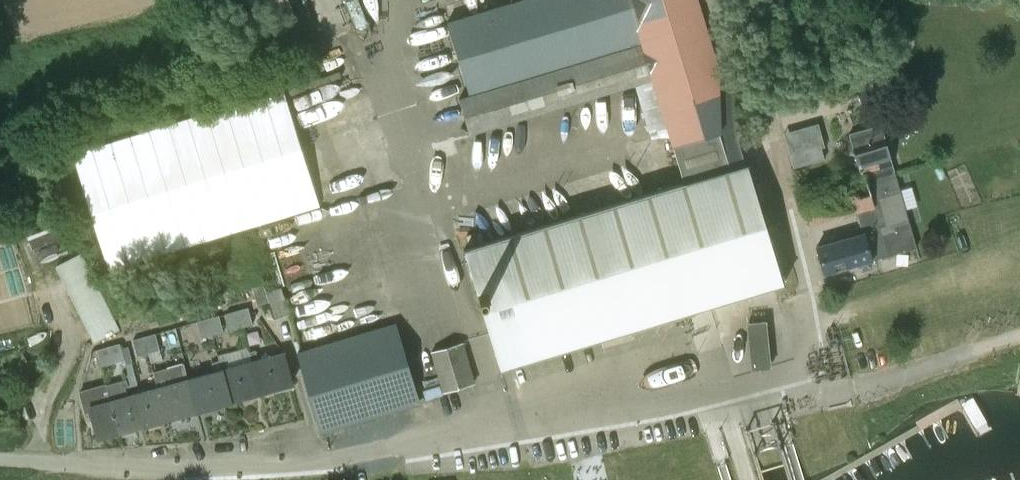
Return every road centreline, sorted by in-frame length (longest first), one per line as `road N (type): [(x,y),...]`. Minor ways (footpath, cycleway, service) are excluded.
road 1 (unclassified): [(0,463),(213,470),(332,463)]

